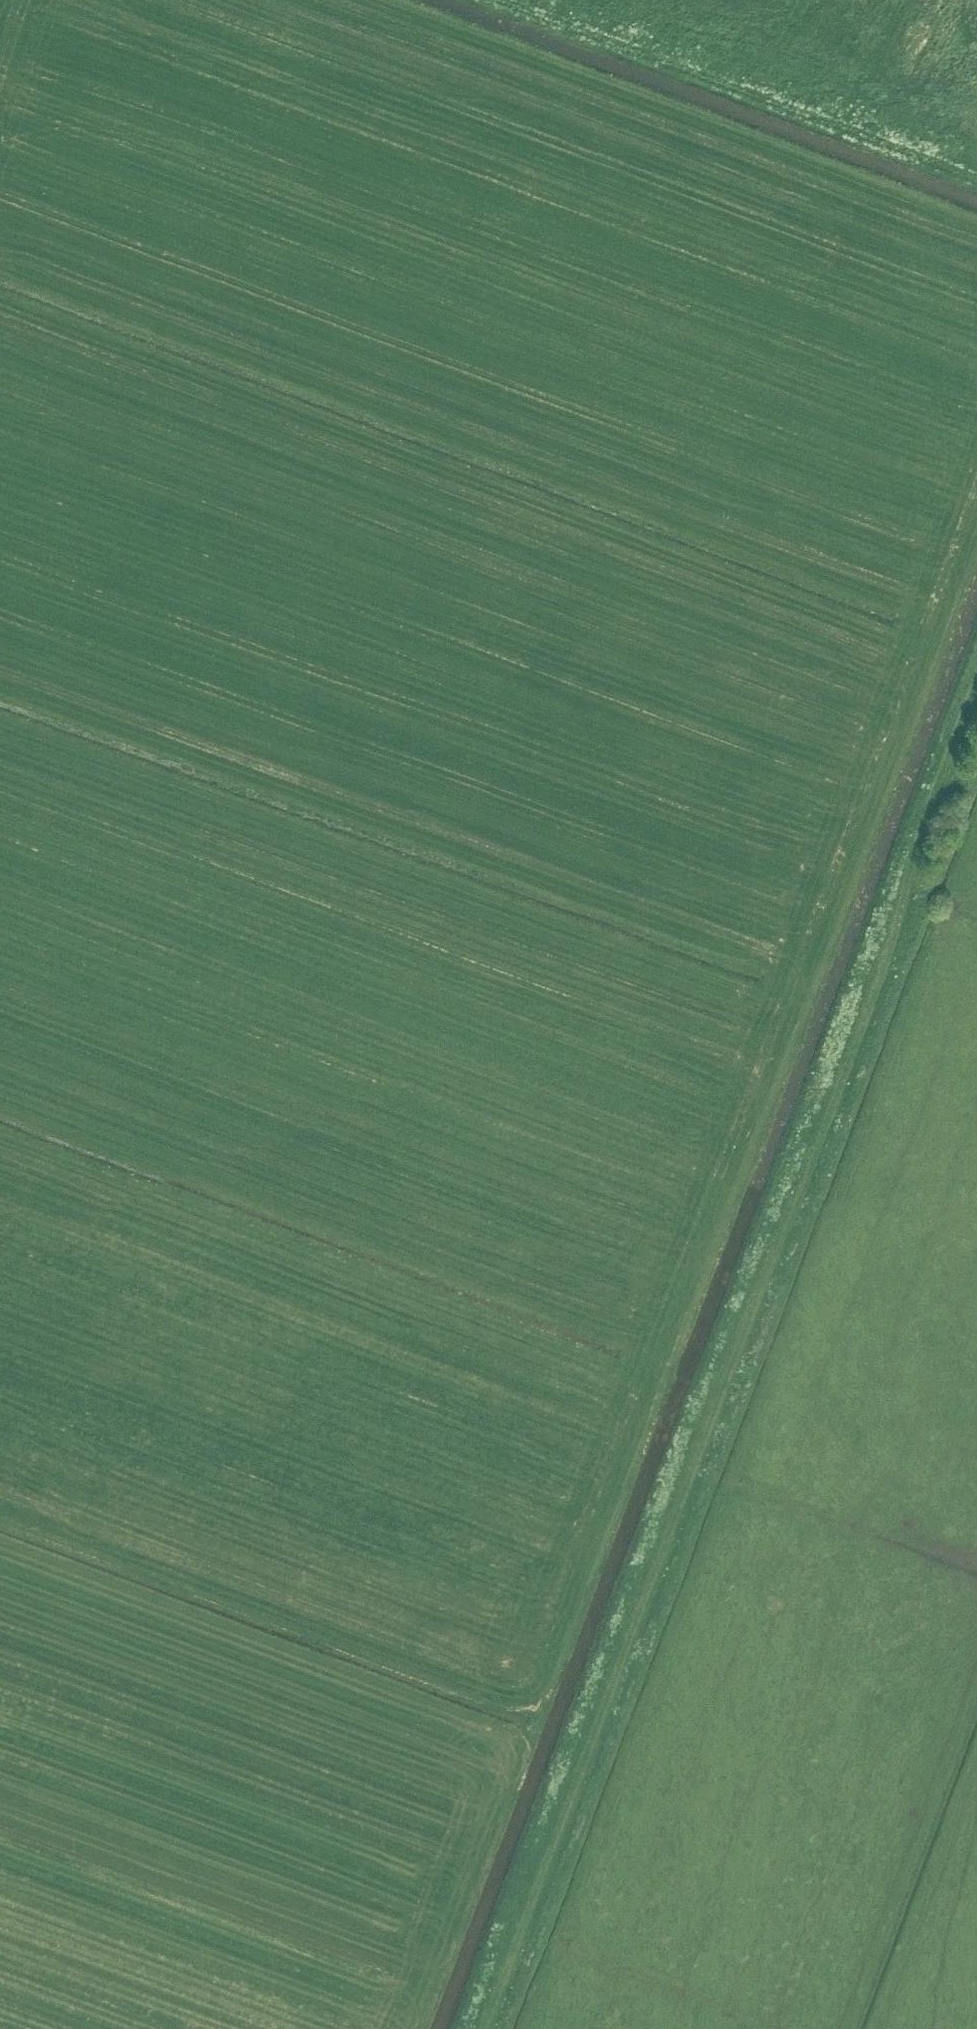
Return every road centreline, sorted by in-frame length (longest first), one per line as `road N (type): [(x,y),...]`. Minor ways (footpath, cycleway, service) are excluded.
road 1 (track): [(479,2028),(976,699)]

